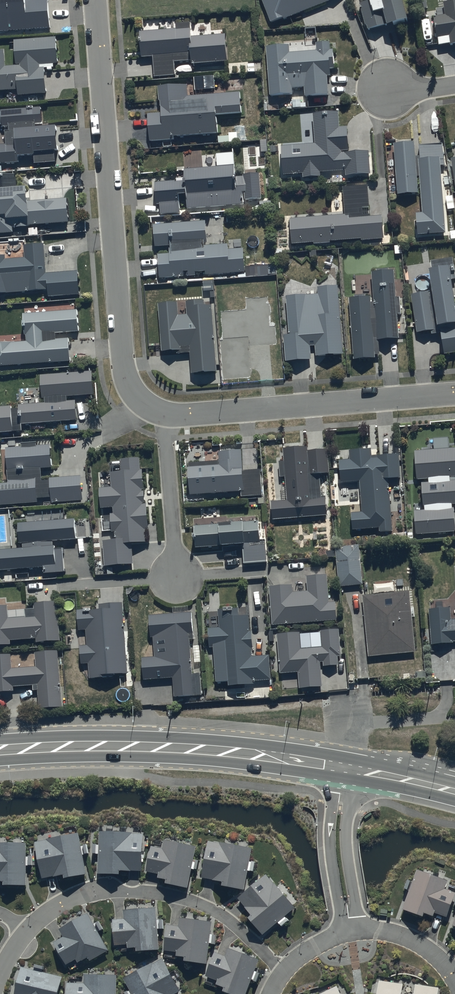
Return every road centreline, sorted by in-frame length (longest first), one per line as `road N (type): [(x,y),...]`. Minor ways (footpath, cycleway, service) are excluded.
road 1 (residential): [(454,394),(182,416),(140,401),(123,362),(95,0)]
road 2 (secondary): [(0,750),(194,748),(338,766)]
road 3 (residential): [(284,972),(213,910),(160,894),(90,891),(26,931)]
road 4 (residential): [(284,972),(290,959),(320,941),(365,928),(410,937),(454,976)]
road 5 (secondary): [(454,791),(338,766)]

